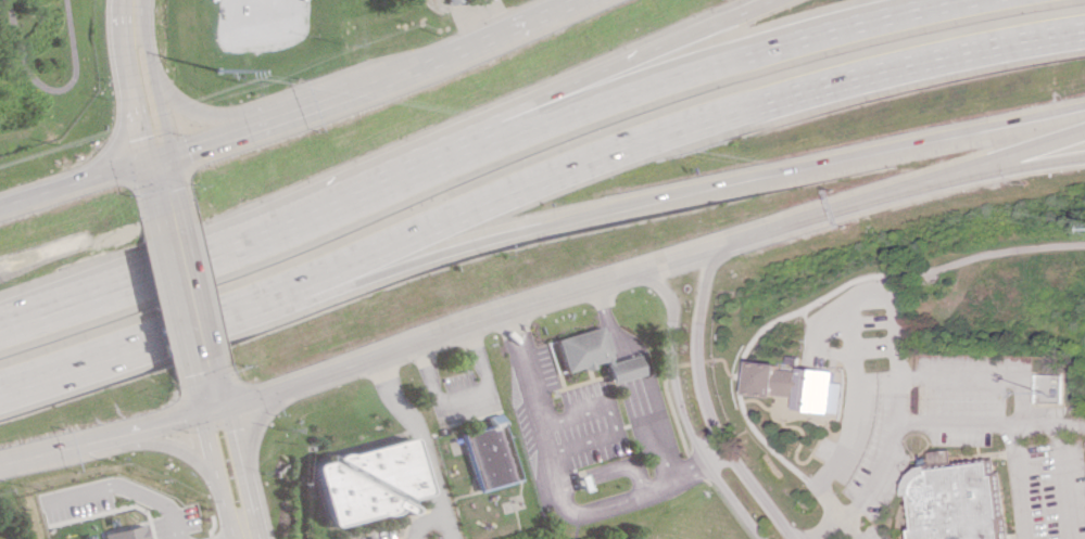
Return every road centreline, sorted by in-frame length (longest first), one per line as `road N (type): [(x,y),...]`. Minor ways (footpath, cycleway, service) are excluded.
road 1 (motorway): [(249,303),(723,115),(833,81),(1084,29)]
road 2 (motorway): [(249,303),(681,190),(1084,104)]
road 3 (tertiary): [(0,465),(212,411),(620,274)]
road 4 (motorway): [(478,151),(213,260),(0,334)]
road 5 (motorway): [(951,0),(659,80),(478,151)]
road 6 (tertiary): [(573,0),(456,50),(151,155)]
road 7 (motorway): [(769,0),(635,61),(478,151)]
road 8 (residential): [(793,538),(728,454),(701,388),(698,317),(704,273),(718,245)]
road 9 (residential): [(620,274),(660,288),(670,304),(676,392),(686,424),(759,538)]
road 10 (motorway): [(0,388),(249,303)]
road 11 (motorway): [(718,245),(961,170)]
road 12 (tertiary): [(151,155),(0,206)]
road 13 (secondary): [(265,118),(224,119),(179,105),(134,56)]
road 14 (secondary): [(134,9),(151,155)]
road 15 (residential): [(212,411),(206,439),(222,504),(244,538)]
road 16 (residential): [(244,538),(247,500),(230,434),(212,411)]
road 17 (secondary): [(200,359),(168,230)]
road 18 (motorway): [(961,170),(1084,130)]
road 19 (secondary): [(137,85),(116,139),(63,185)]
road 20 (tertiary): [(97,440),(155,439),(214,473)]
road 21 (motorway): [(961,170),(1084,157)]

